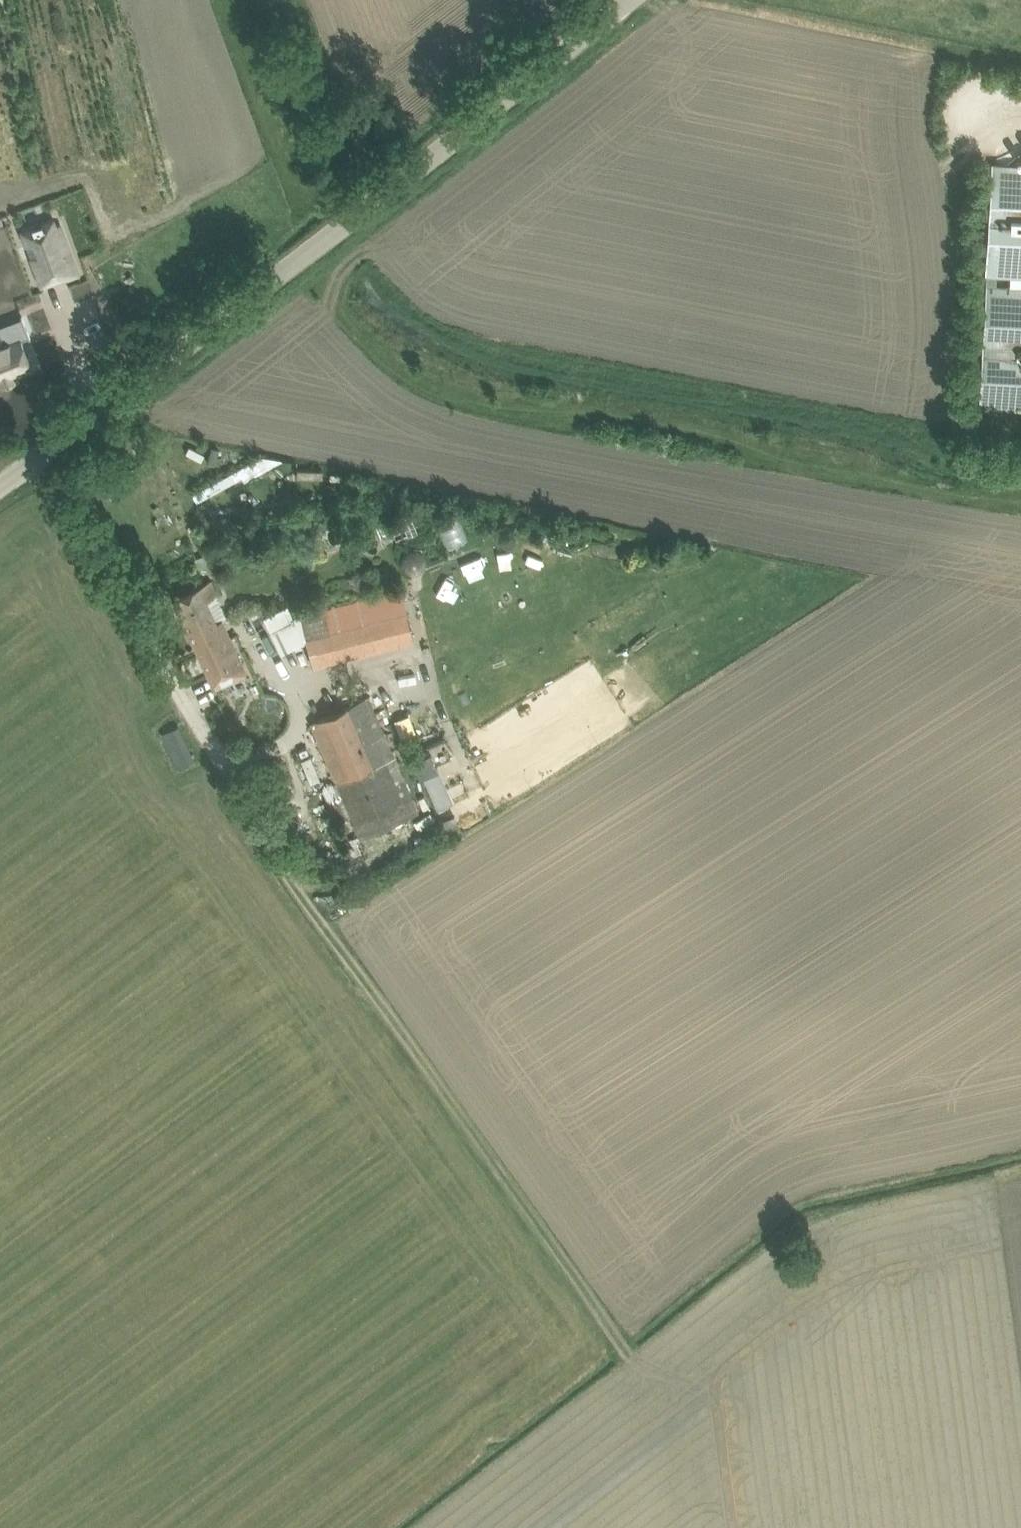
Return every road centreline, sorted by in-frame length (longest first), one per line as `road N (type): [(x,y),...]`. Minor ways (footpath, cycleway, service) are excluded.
road 1 (track): [(37,459),(286,873),(622,1344)]
road 2 (unclassified): [(0,486),(627,0)]

